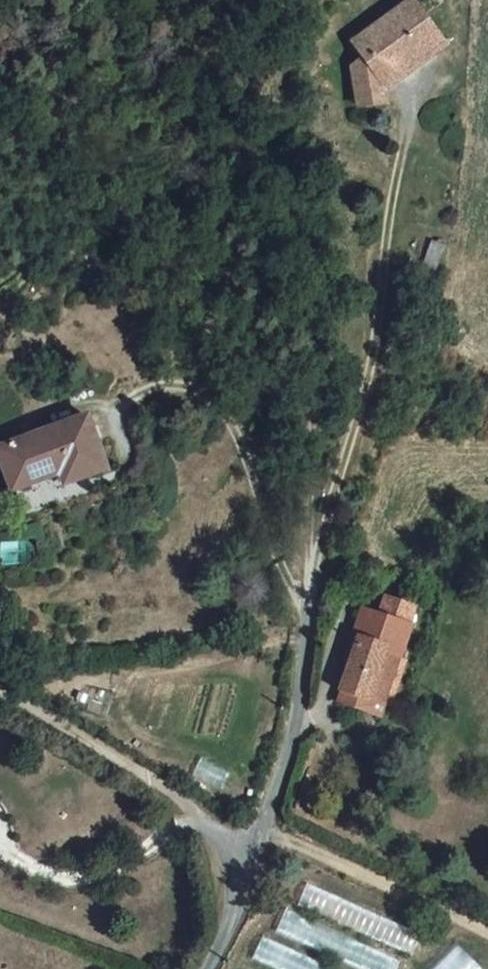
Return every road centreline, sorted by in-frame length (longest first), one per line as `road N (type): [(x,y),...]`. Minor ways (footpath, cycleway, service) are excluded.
road 1 (track): [(310,601),(304,516),(312,428),(294,280),(291,0)]
road 2 (track): [(487,931),(289,844),(241,847),(162,786),(0,693)]
road 3 (track): [(310,601),(378,362),(387,256),(418,108)]
road 4 (unclassified): [(210,968),(288,775),(310,601)]

